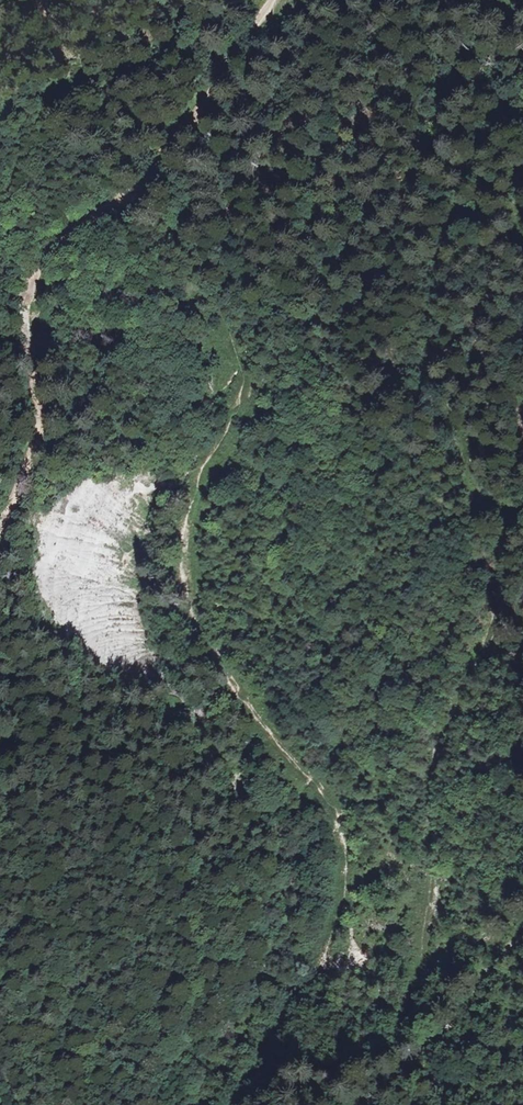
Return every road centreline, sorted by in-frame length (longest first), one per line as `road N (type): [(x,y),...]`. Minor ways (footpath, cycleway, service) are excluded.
road 1 (track): [(287,0),(249,71),(229,177),(228,323),(233,355),(250,375),(195,510),(190,585),(197,623),(234,696),(327,799),(341,825),(340,914),(230,1104)]
road 2 (track): [(275,0),(133,194),(88,218),(46,255),(25,295),(29,367),(44,413),(0,555)]
road 3 (track): [(357,1104),(522,929)]
road 4 (track): [(192,0),(142,70),(0,106)]

